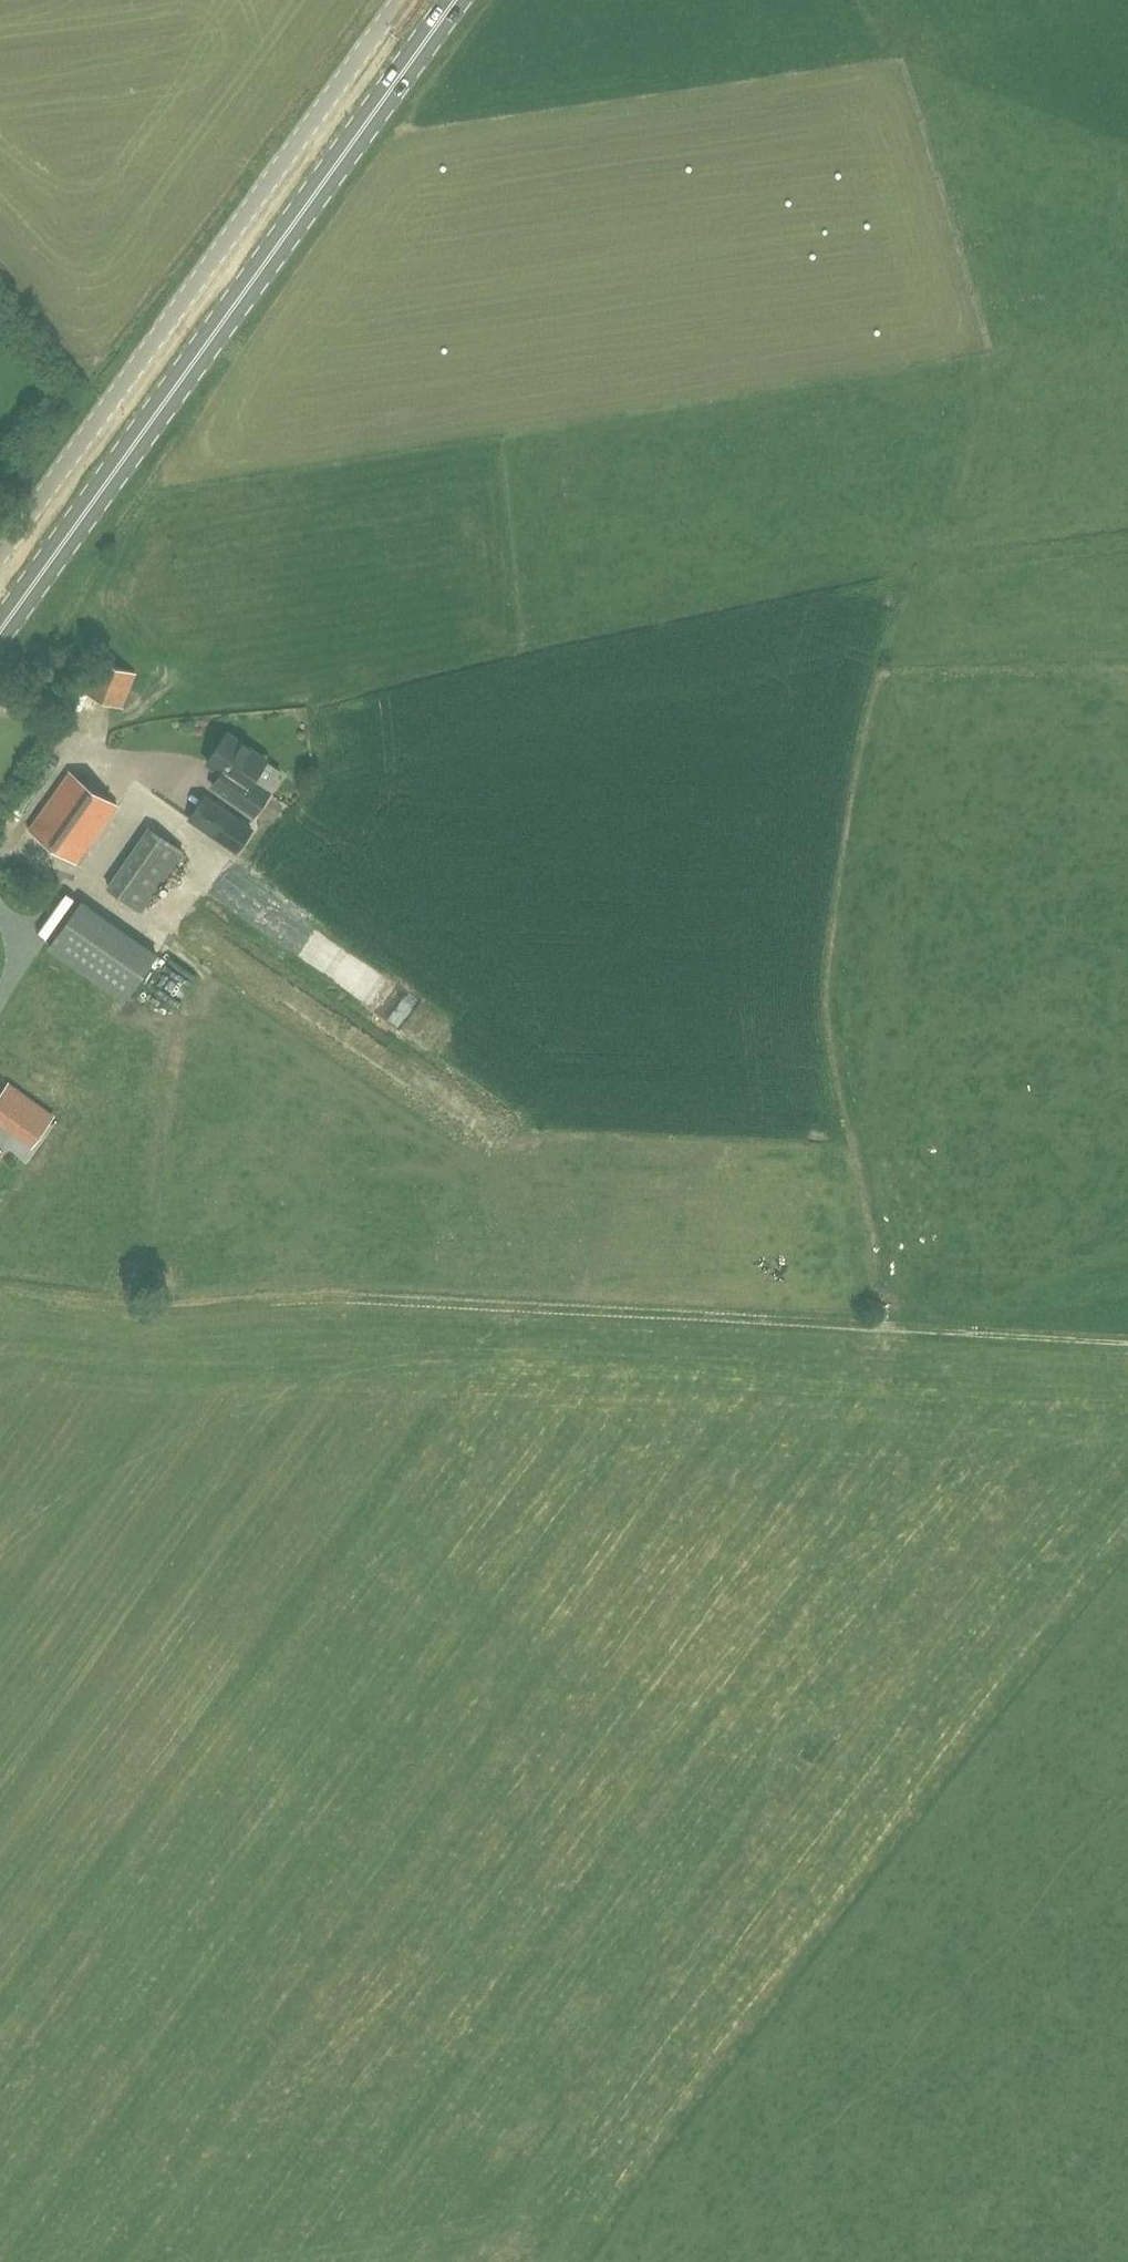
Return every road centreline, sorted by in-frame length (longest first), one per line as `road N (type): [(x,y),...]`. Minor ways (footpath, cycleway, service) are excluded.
road 1 (primary): [(0,638),(459,0)]
road 2 (unclassified): [(0,552),(222,258),(397,0)]

